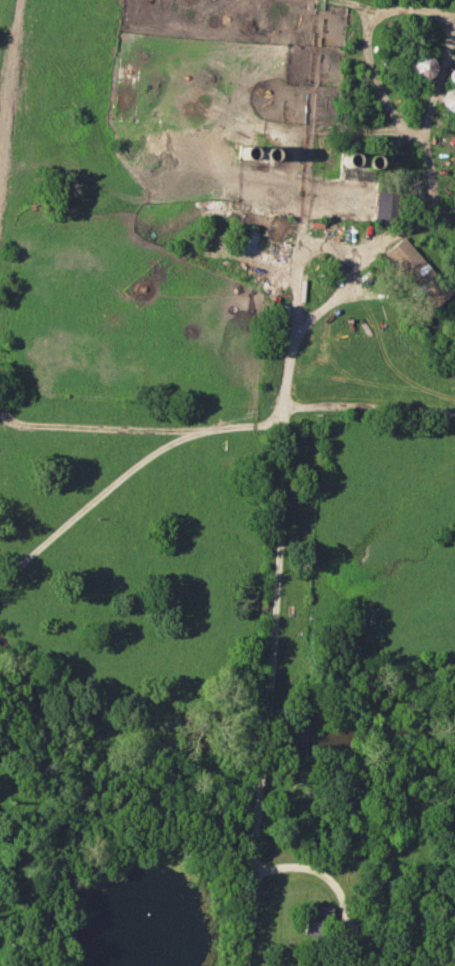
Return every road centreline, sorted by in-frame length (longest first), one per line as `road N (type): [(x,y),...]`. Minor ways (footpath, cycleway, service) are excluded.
road 1 (residential): [(284,408),(244,965)]
road 2 (track): [(454,411),(284,408)]

